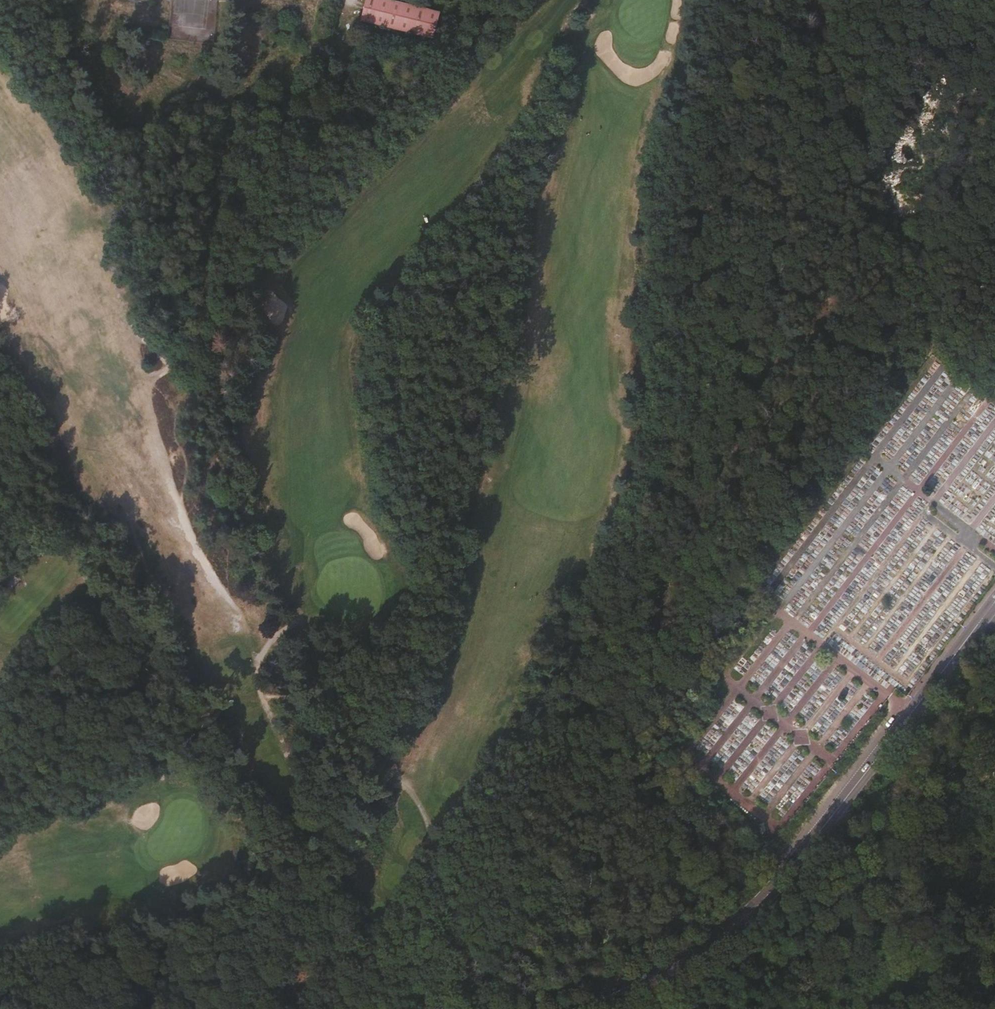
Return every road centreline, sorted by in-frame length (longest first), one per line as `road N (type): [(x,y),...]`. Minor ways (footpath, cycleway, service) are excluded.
road 1 (secondary): [(573,1008),(693,953),(768,897),(994,610)]
road 2 (track): [(96,0),(114,55),(236,104),(333,70),(356,0)]

